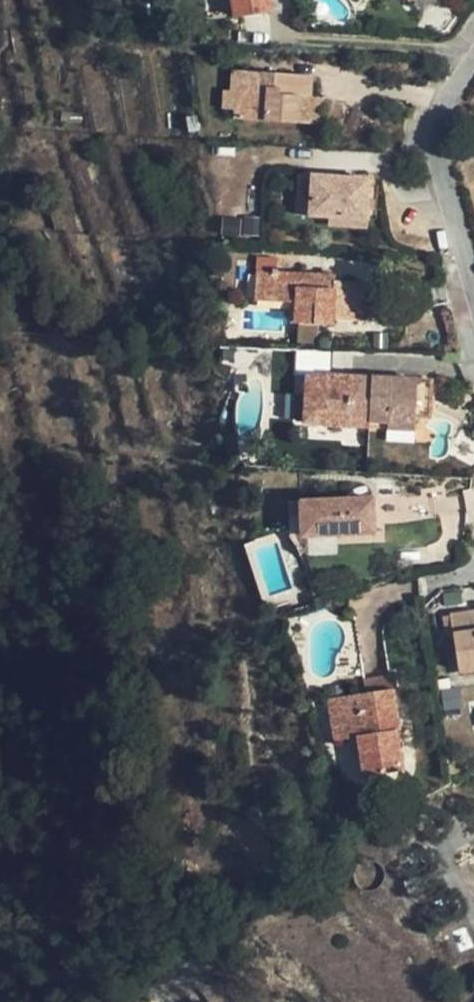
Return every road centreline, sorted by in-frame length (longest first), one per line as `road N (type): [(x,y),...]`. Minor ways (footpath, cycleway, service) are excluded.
road 1 (residential): [(473,276),(438,129),(473,64)]

